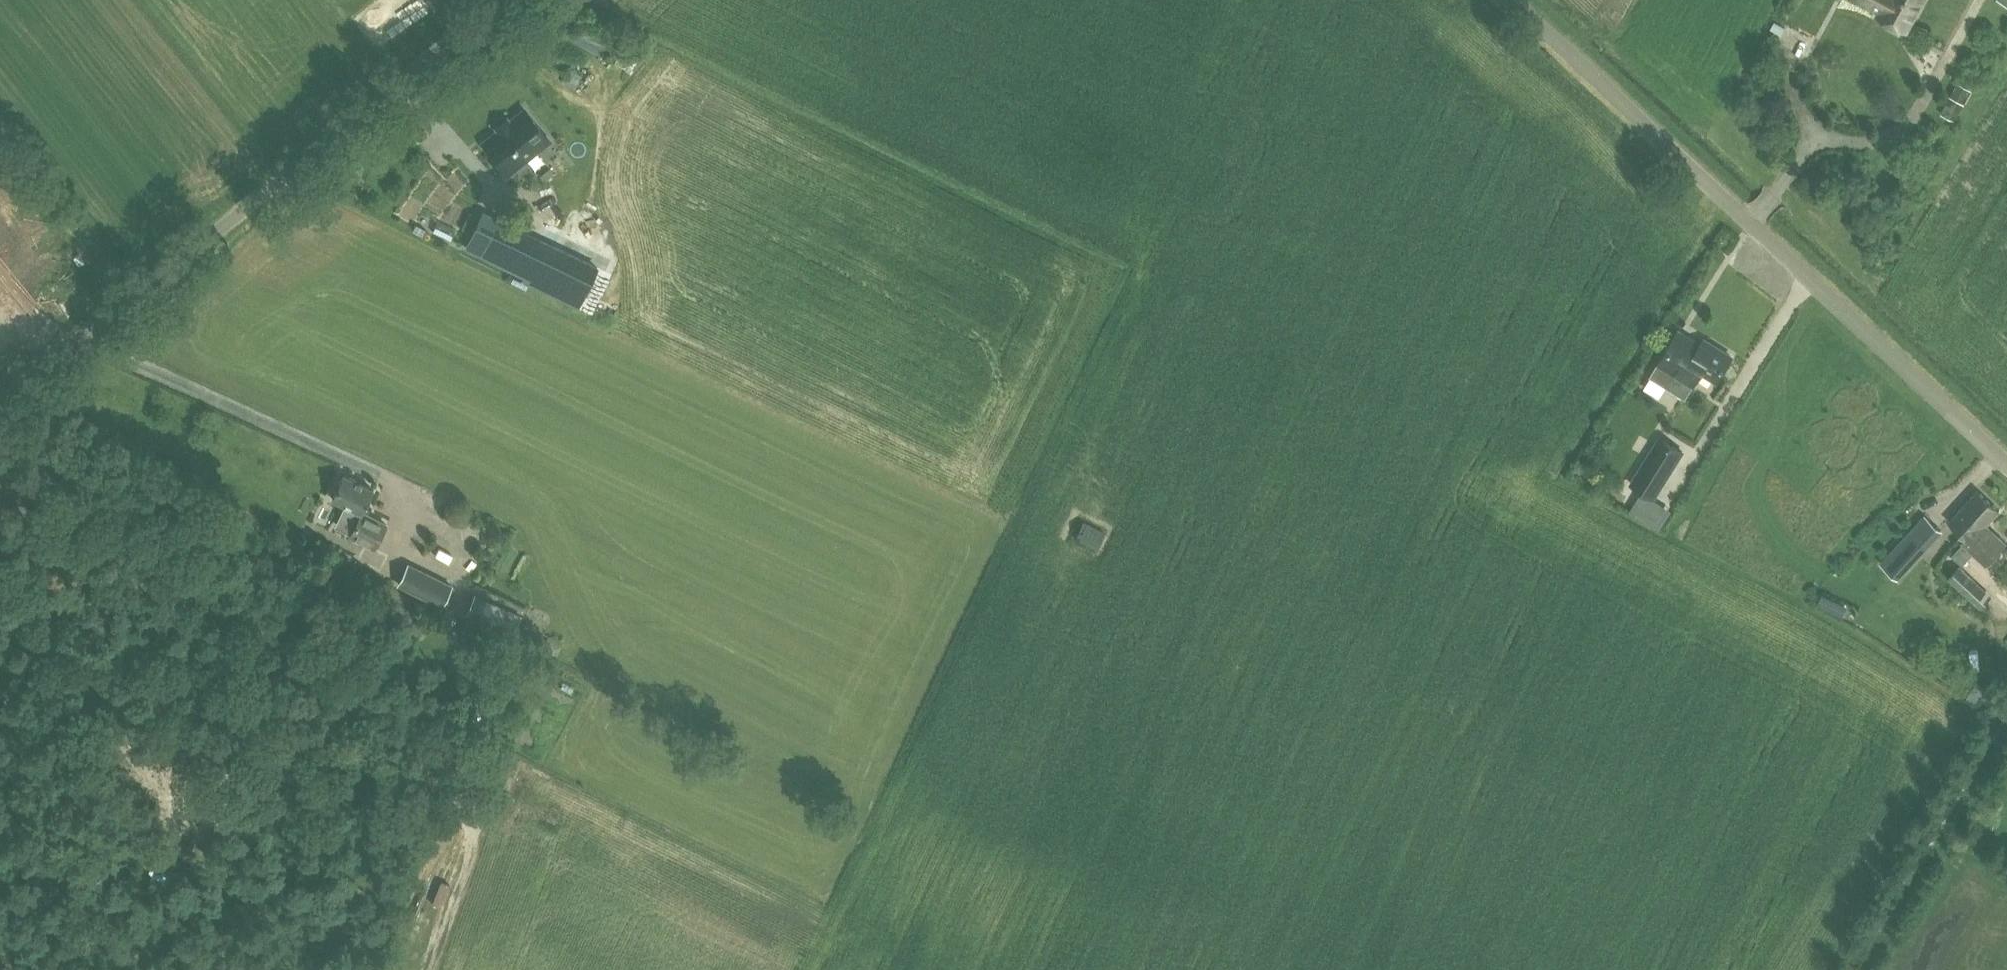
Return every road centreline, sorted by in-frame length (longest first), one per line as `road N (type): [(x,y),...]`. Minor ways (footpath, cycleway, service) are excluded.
road 1 (unclassified): [(2006,467),(1515,0)]
road 2 (unclassified): [(0,404),(506,0)]
road 3 (track): [(0,680),(83,704),(258,710),(425,768)]

